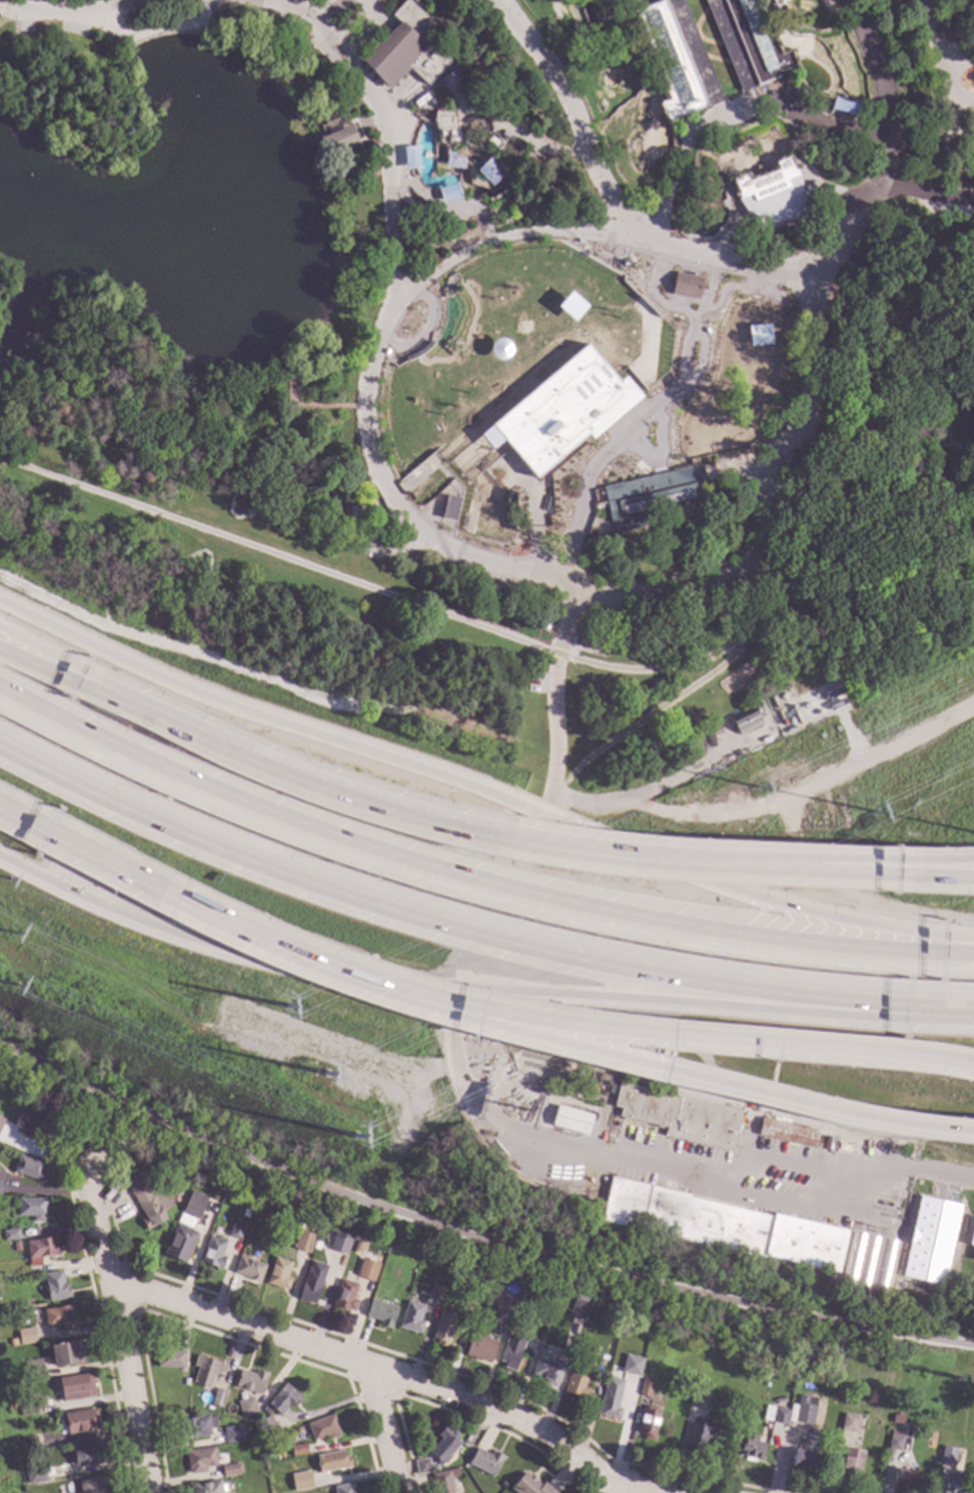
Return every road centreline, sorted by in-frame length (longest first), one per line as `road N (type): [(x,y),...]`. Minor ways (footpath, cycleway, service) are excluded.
road 1 (motorway): [(973,946),(730,890),(480,788),(225,704),(0,600)]
road 2 (motorway): [(973,953),(724,932),(441,870),(193,781),(0,688)]
road 3 (motorway): [(0,750),(141,821),(403,917),(644,976),(902,1011)]
road 4 (motorway): [(0,862),(152,926),(395,984),(902,1011)]
road 5 (motorway): [(731,867),(560,851),(440,824),(317,784),(113,695)]
road 6 (residential): [(679,1492),(619,1480),(528,1424),(372,1364),(115,1281)]
road 7 (motorway): [(470,1011),(608,1058),(743,1091),(877,1123),(973,1134)]
road 8 (motorway): [(470,1011),(973,1068)]
road 9 (residential): [(86,1159),(115,1281),(148,1492)]
road 10 (motorway): [(174,896),(293,951),(470,1011)]
road 11 (motorway): [(973,882),(731,867)]
road 12 (motorway): [(973,859),(731,867)]
road 13 (motorway): [(0,807),(174,896)]
road 14 (motorway): [(113,695),(0,626)]
road 15 (residential): [(372,1364),(402,1492)]
road 16 (motorway): [(113,695),(0,650)]

